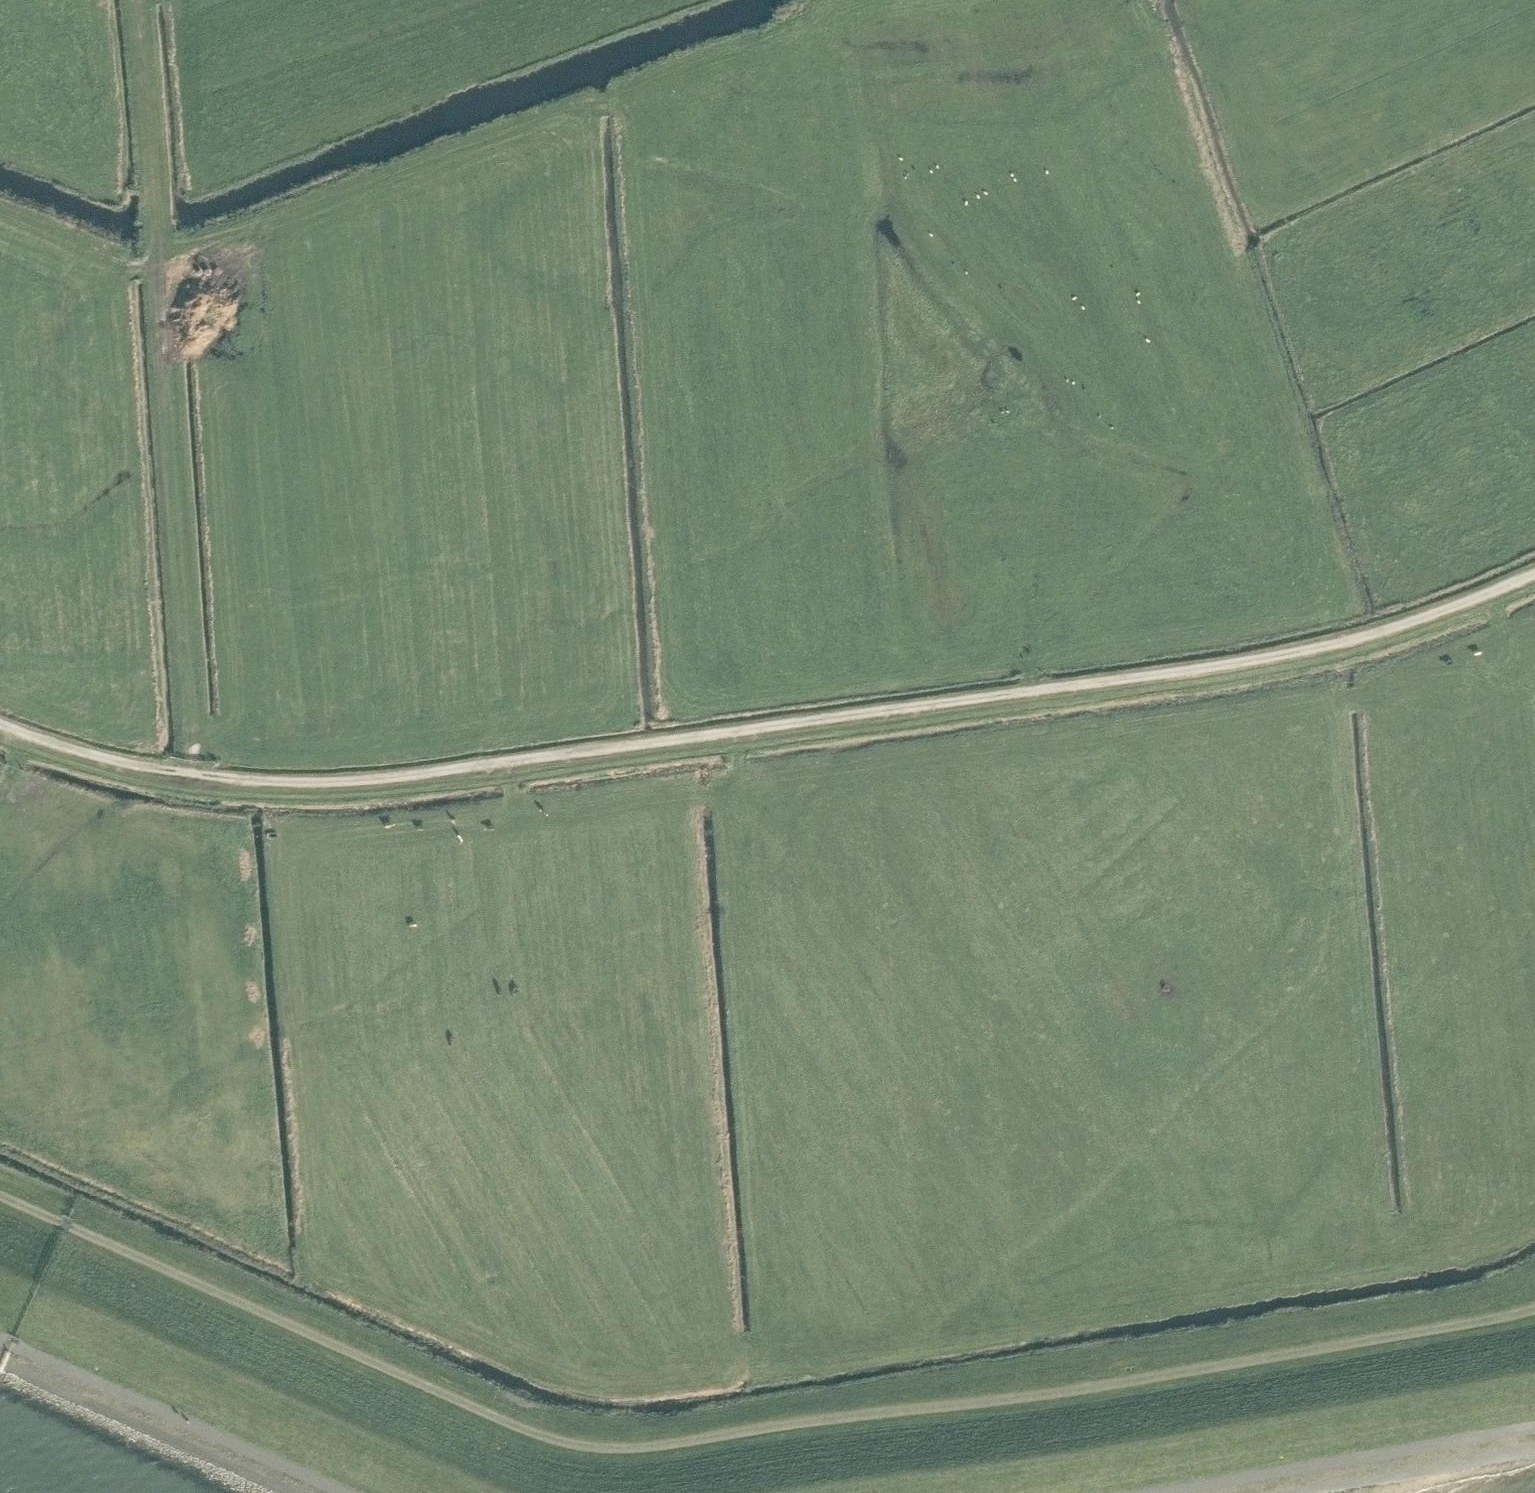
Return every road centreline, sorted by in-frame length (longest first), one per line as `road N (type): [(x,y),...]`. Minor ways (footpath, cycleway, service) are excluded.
road 1 (track): [(195,775),(139,0)]

